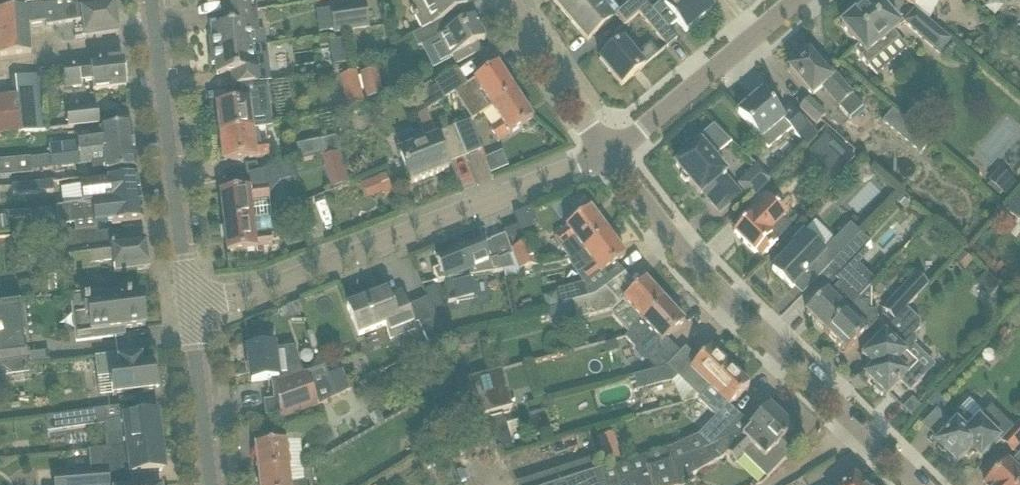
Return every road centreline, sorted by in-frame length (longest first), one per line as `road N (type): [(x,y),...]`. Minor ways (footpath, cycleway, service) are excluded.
road 1 (residential): [(931,484),(713,273),(612,155)]
road 2 (residential): [(188,303),(273,287),(612,155)]
road 3 (unclassified): [(188,303),(150,0)]
road 4 (residential): [(612,155),(804,0)]
road 5 (unclassified): [(210,484),(188,303)]
road 6 (residential): [(612,155),(516,0)]

